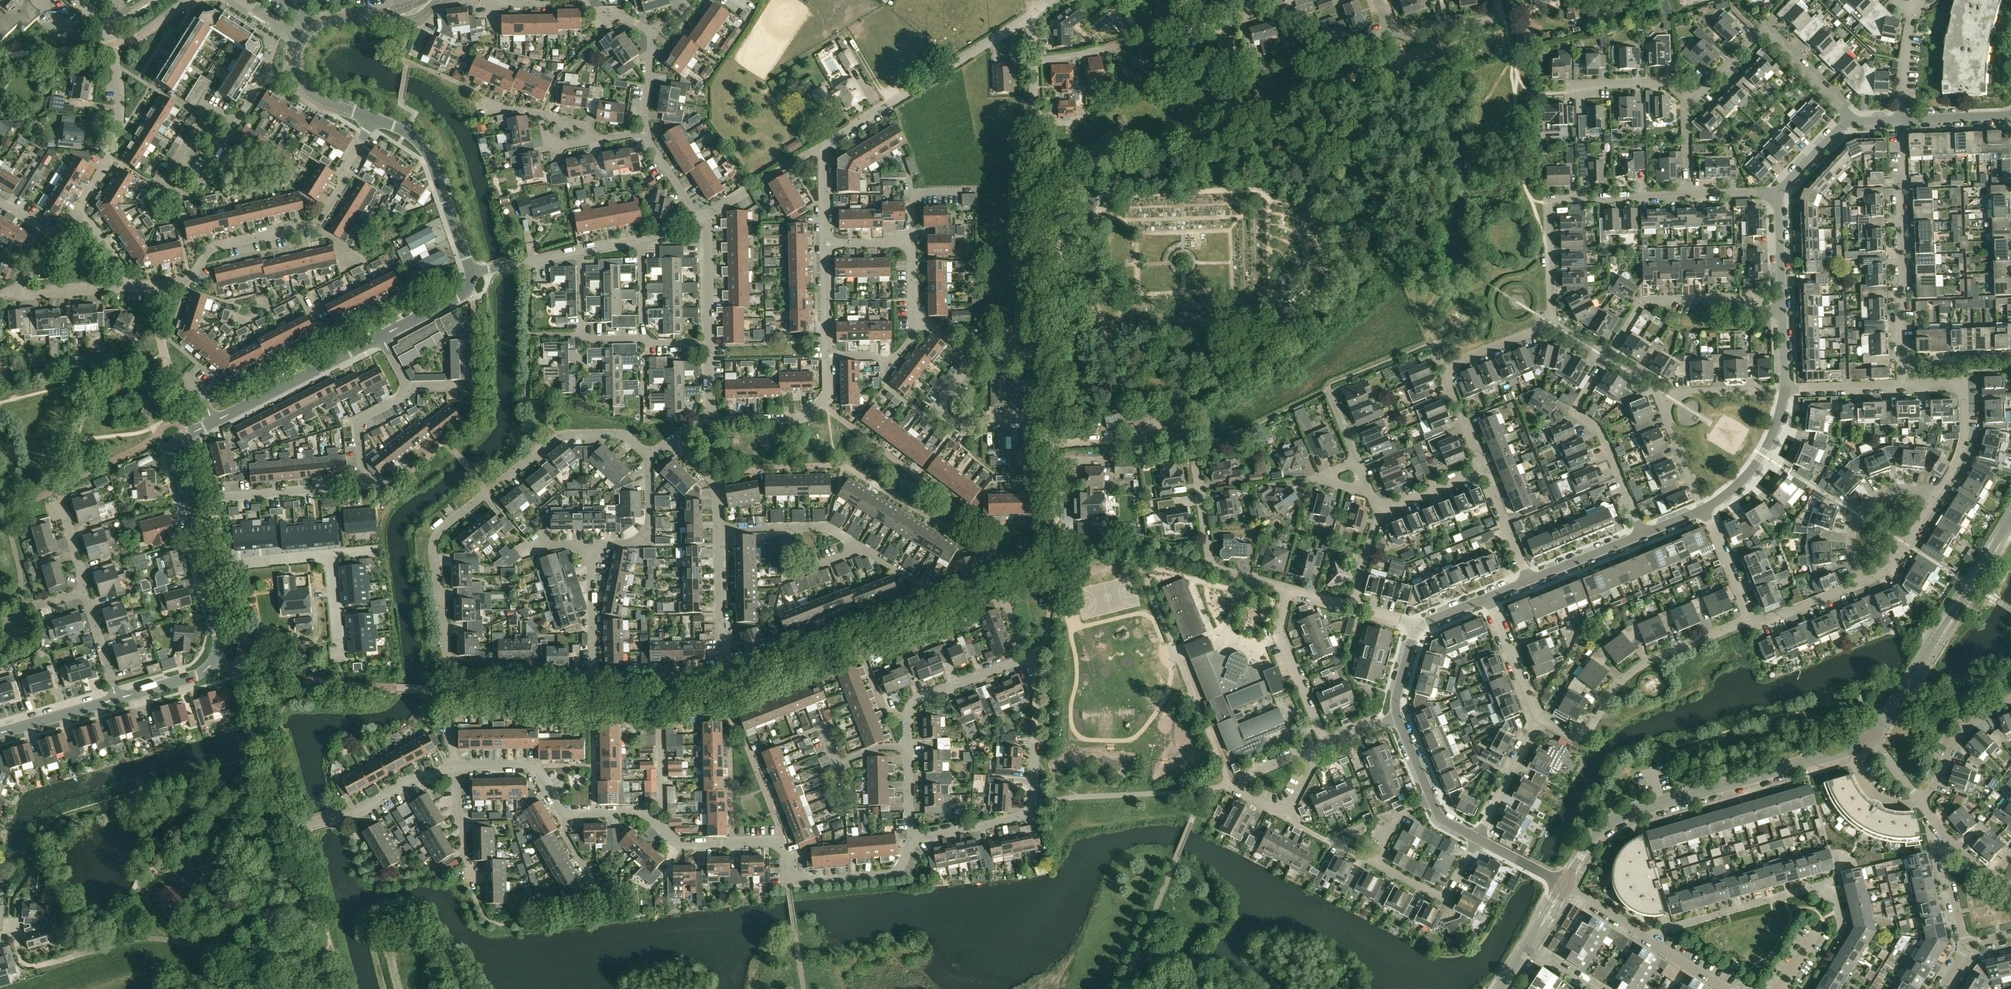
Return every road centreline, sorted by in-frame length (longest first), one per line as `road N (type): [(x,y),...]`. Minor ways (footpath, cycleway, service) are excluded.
road 1 (residential): [(594,678),(450,668),(433,549),(447,525),(562,436),(623,434),(651,457)]
road 2 (tertiary): [(1564,886),(1607,823),(1871,739)]
road 3 (residential): [(825,245),(823,143),(1030,15)]
road 4 (residential): [(1046,356),(1030,15)]
road 5 (residential): [(128,288),(186,285),(214,248),(317,224),(373,117)]
road 6 (residential): [(183,503),(172,462),(179,440),(381,336)]
road 7 (residential): [(913,838),(1018,817),(1032,804),(1038,669),(1032,659)]
road 8 (residential): [(1901,385),(1902,120)]
road 9 (residential): [(1552,323),(1551,200),(1689,193)]
road 10 (tertiary): [(1871,739),(2010,520)]
road 11 (residential): [(1539,721),(1585,737),(1649,661),(1755,627)]
road 12 (residential): [(76,214),(109,155),(121,104),(107,33),(80,0)]
road 13 (residential): [(1854,121),(1759,33),(1690,105)]
road 14 (residential): [(1606,357),(1643,301),(1731,297),(1761,311),(1783,310)]
road 15 (residential): [(1644,533),(1601,432),(1578,412),(1606,357)]
road 16 (residential): [(235,123),(191,194),(171,191),(164,178),(209,108)]
road 17 (residential): [(470,273),(425,147),(373,117)]
road 18 (residential): [(1644,934),(1830,887)]
road 19 (residential): [(289,828),(248,683),(215,660)]
road 20 (residential): [(1289,590),(1213,570),(1196,459)]
road 21 (residential): [(1055,546),(1046,356)]
road 22 (residential): [(183,503),(363,483)]
road 23 (residential): [(1901,385),(1958,384),(1964,391),(1963,447),(1934,496)]
road 24 (residential): [(780,843),(794,881),(891,873),(913,838)]
road 25 (residential): [(1289,590),(1278,632),(1326,745)]
road 26 (residential): [(911,746),(910,712),(920,698),(1027,657)]
road 27 (residential): [(331,988),(289,828)]
road 28 (residential): [(712,420),(808,416),(827,390),(826,356)]
road 29 (residential): [(1859,584),(1850,535),(1861,516),(1895,489),(1934,496)]
road 30 (residential): [(1380,0),(1388,26),(1405,37),(1488,20),(1497,0)]
road 31 (residential): [(1703,510),(1762,456),(1787,387)]
road 32 (residential): [(591,547),(649,546),(651,457)]
road 33 (residential): [(1371,862),(1445,894),(1478,839)]
road 34 (residential): [(723,669),(718,528)]
road 35 (residential): [(1920,798),(1959,734),(2010,700)]
road 36 (residential): [(568,813),(531,765),(456,768)]
road 37 (residential): [(1539,721),(1487,597)]
road 38 (residential): [(1564,93),(1663,83),(1690,105)]
road 39 (residential): [(1787,387),(1653,387)]
road 40 (residential): [(1478,839),(1539,721)]
road 41 (residential): [(1703,510),(1653,387)]
road 42 (residential): [(594,678),(591,547)]
road 43 (residential): [(202,575),(331,554)]
road 44 (residential): [(723,669),(594,678)]
road 45 (residential): [(1755,627),(1703,510)]
road 46 (residential): [(710,341),(706,214)]
road 47 (residential): [(363,483),(357,422),(409,388)]
road 48 (residential): [(1530,579),(1644,533)]
road 49 (residential): [(780,843),(679,844),(663,830)]
road 50 (residential): [(0,733),(117,700)]
road 51 (residential): [(1530,579),(1483,467)]

